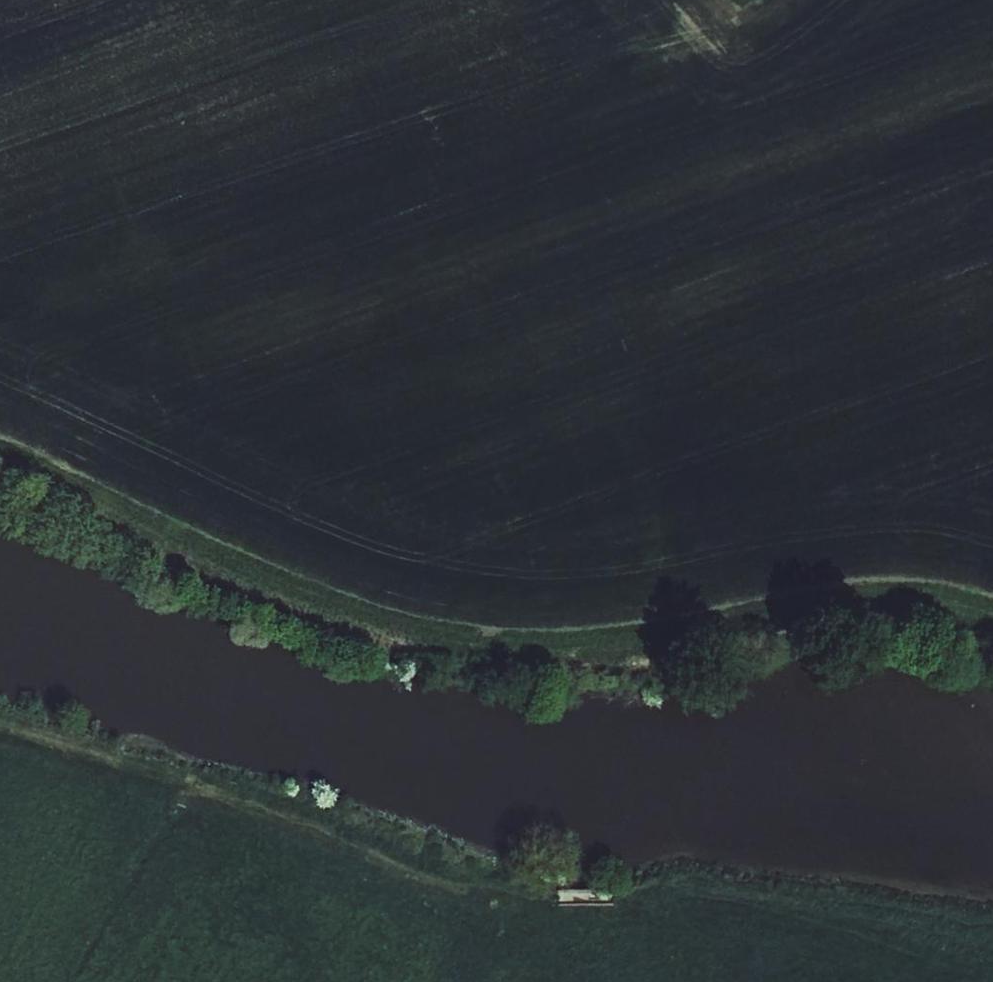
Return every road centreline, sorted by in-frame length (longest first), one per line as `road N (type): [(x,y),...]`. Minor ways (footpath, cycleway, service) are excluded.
road 1 (track): [(0,727),(472,890),(625,900),(757,895),(992,924)]

